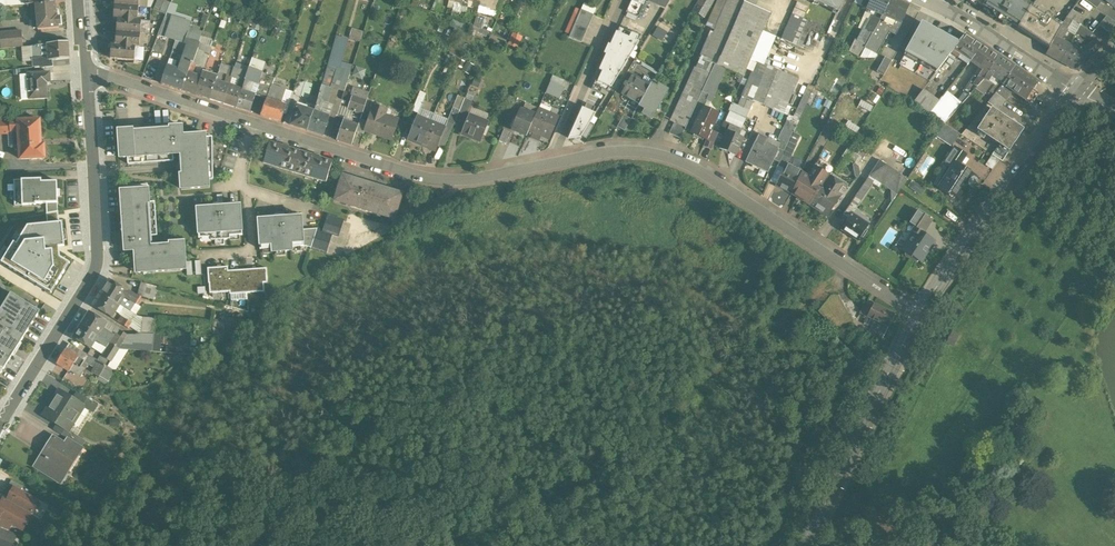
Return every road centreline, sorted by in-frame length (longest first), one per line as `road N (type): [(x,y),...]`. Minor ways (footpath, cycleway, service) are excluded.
road 1 (residential): [(83,69),(402,174),(472,178),(559,165)]
road 2 (residential): [(559,165),(620,153),(673,158),(921,313)]
road 3 (tertiary): [(83,69),(94,268),(0,426)]
road 4 (secondary): [(1081,89),(921,313)]
road 5 (secondary): [(921,313),(805,545)]
road 6 (residential): [(620,0),(556,147),(559,165)]
road 7 (residential): [(1081,89),(936,0)]

